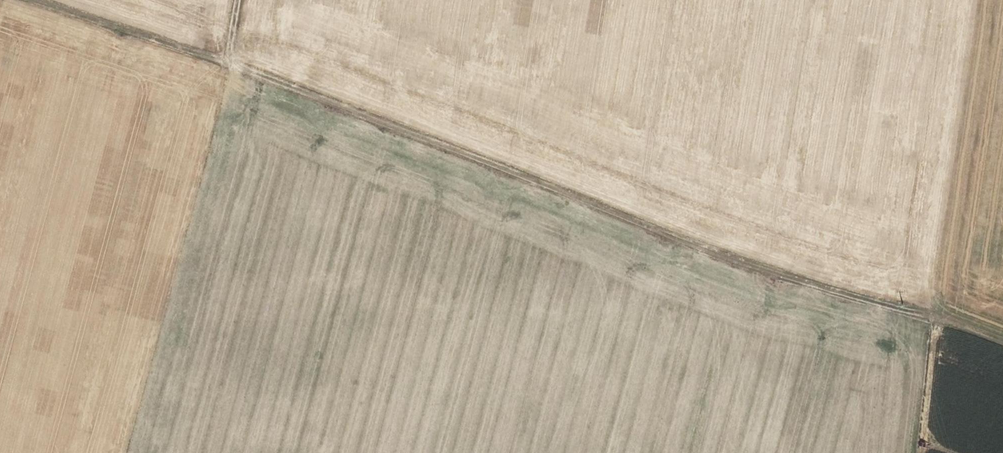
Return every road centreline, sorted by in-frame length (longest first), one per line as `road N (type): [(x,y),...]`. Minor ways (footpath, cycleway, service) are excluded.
road 1 (track): [(31,0),(229,66),(777,277),(1002,340)]

